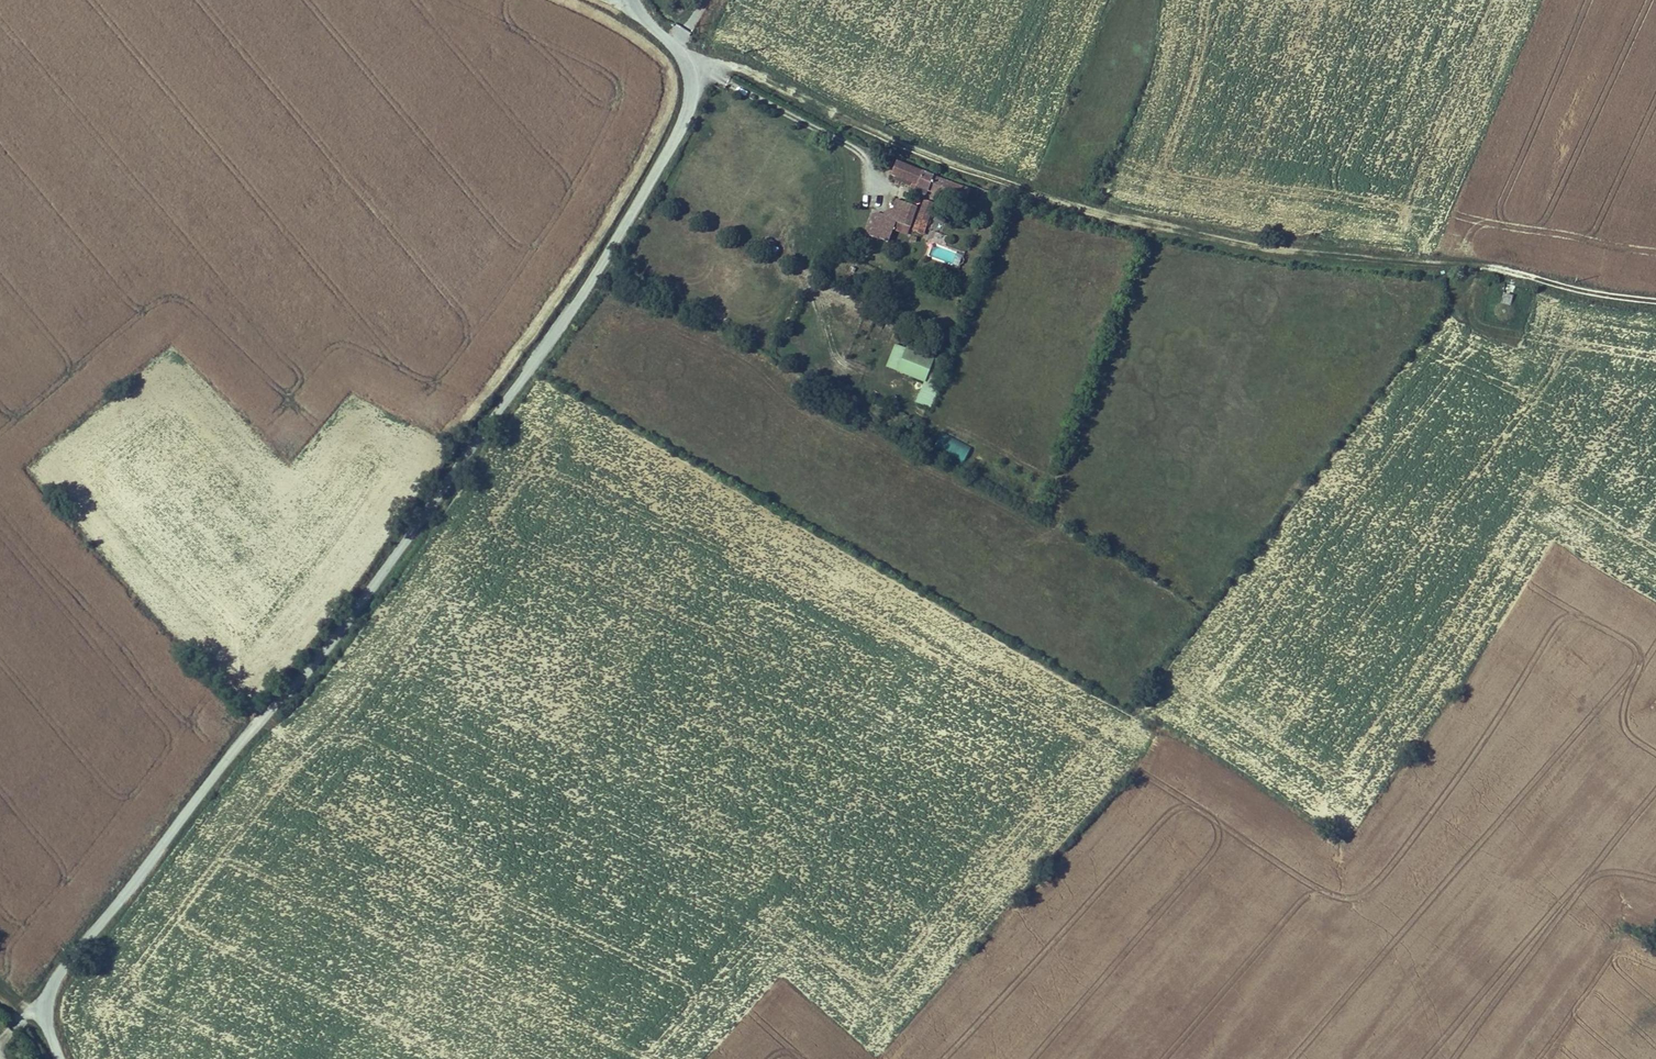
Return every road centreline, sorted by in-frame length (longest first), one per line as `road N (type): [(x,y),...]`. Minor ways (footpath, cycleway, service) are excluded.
road 1 (unclassified): [(719,64),(605,274),(492,456),(377,608),(266,725),(52,1030),(75,1058)]
road 2 (track): [(1000,190),(1267,256),(1513,274),(1655,303)]
road 3 (unclassified): [(719,64),(921,162),(1000,190)]

